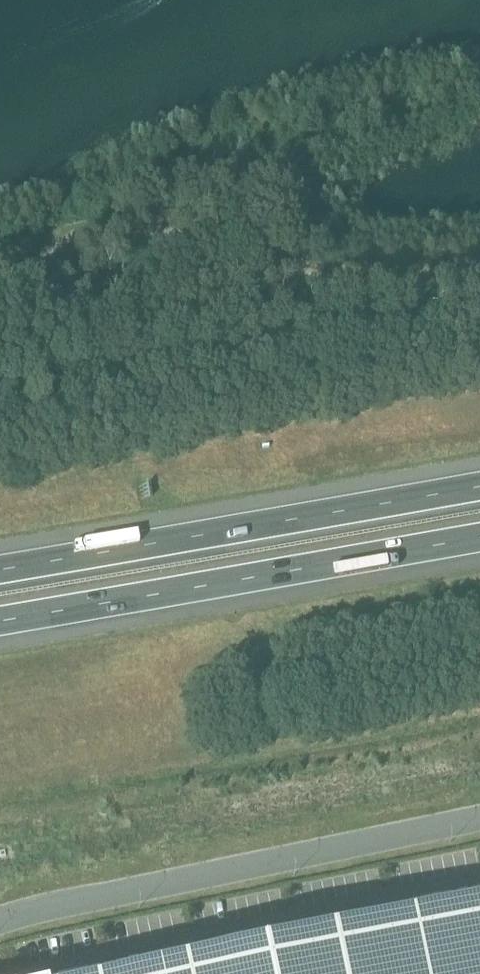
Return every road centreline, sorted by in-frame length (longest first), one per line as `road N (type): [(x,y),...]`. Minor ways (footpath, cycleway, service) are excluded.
road 1 (unclassified): [(0,921),(479,820)]
road 2 (motorway): [(479,486),(0,569)]
road 3 (motorway): [(0,622),(479,539)]

